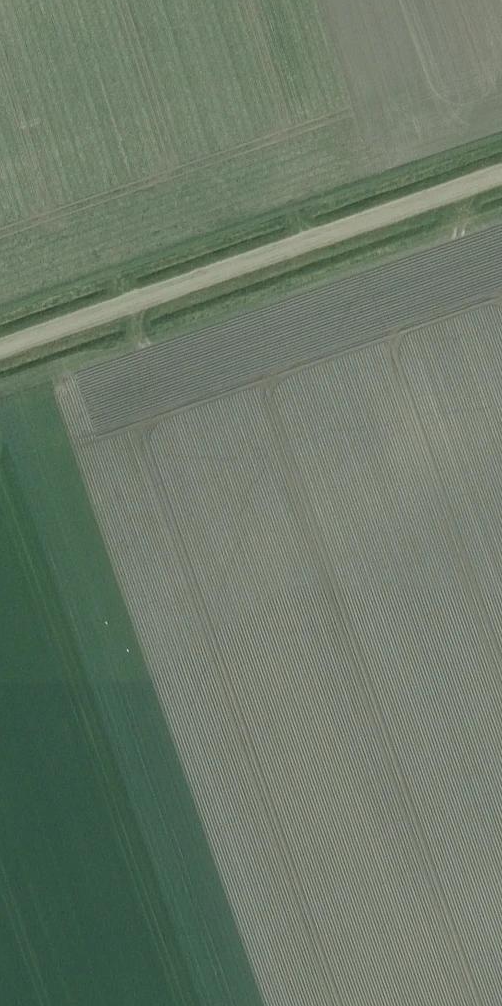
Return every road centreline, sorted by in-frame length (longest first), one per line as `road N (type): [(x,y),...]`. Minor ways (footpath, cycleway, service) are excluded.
road 1 (unclassified): [(501,174),(0,348)]

